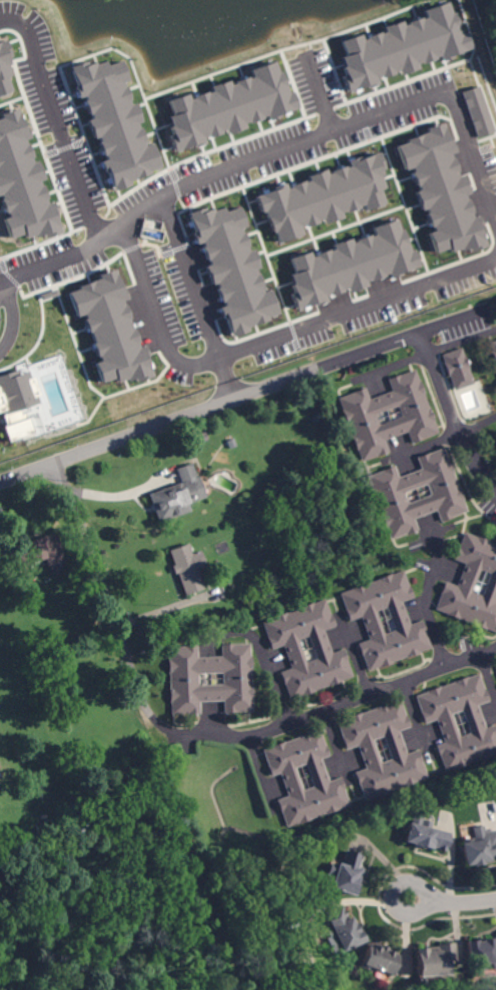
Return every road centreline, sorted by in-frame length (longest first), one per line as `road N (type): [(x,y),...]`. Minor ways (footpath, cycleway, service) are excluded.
road 1 (residential): [(495,218),(457,110),(437,96),(177,186),(151,199),(121,234)]
road 2 (residential): [(121,234),(180,367),(207,367),(495,259)]
road 3 (residential): [(0,480),(420,331)]
road 4 (residential): [(495,645),(472,661),(301,719),(178,740)]
road 5 (residential): [(53,463),(146,715),(178,740)]
road 6 (residential): [(97,246),(28,33),(19,21),(0,20)]
road 7 (residential): [(420,331),(466,454),(495,499)]
road 8 (residential): [(162,194),(217,363)]
road 9 (residential): [(445,670),(427,616),(437,561),(429,527)]
road 10 (residential): [(0,279),(121,234)]

